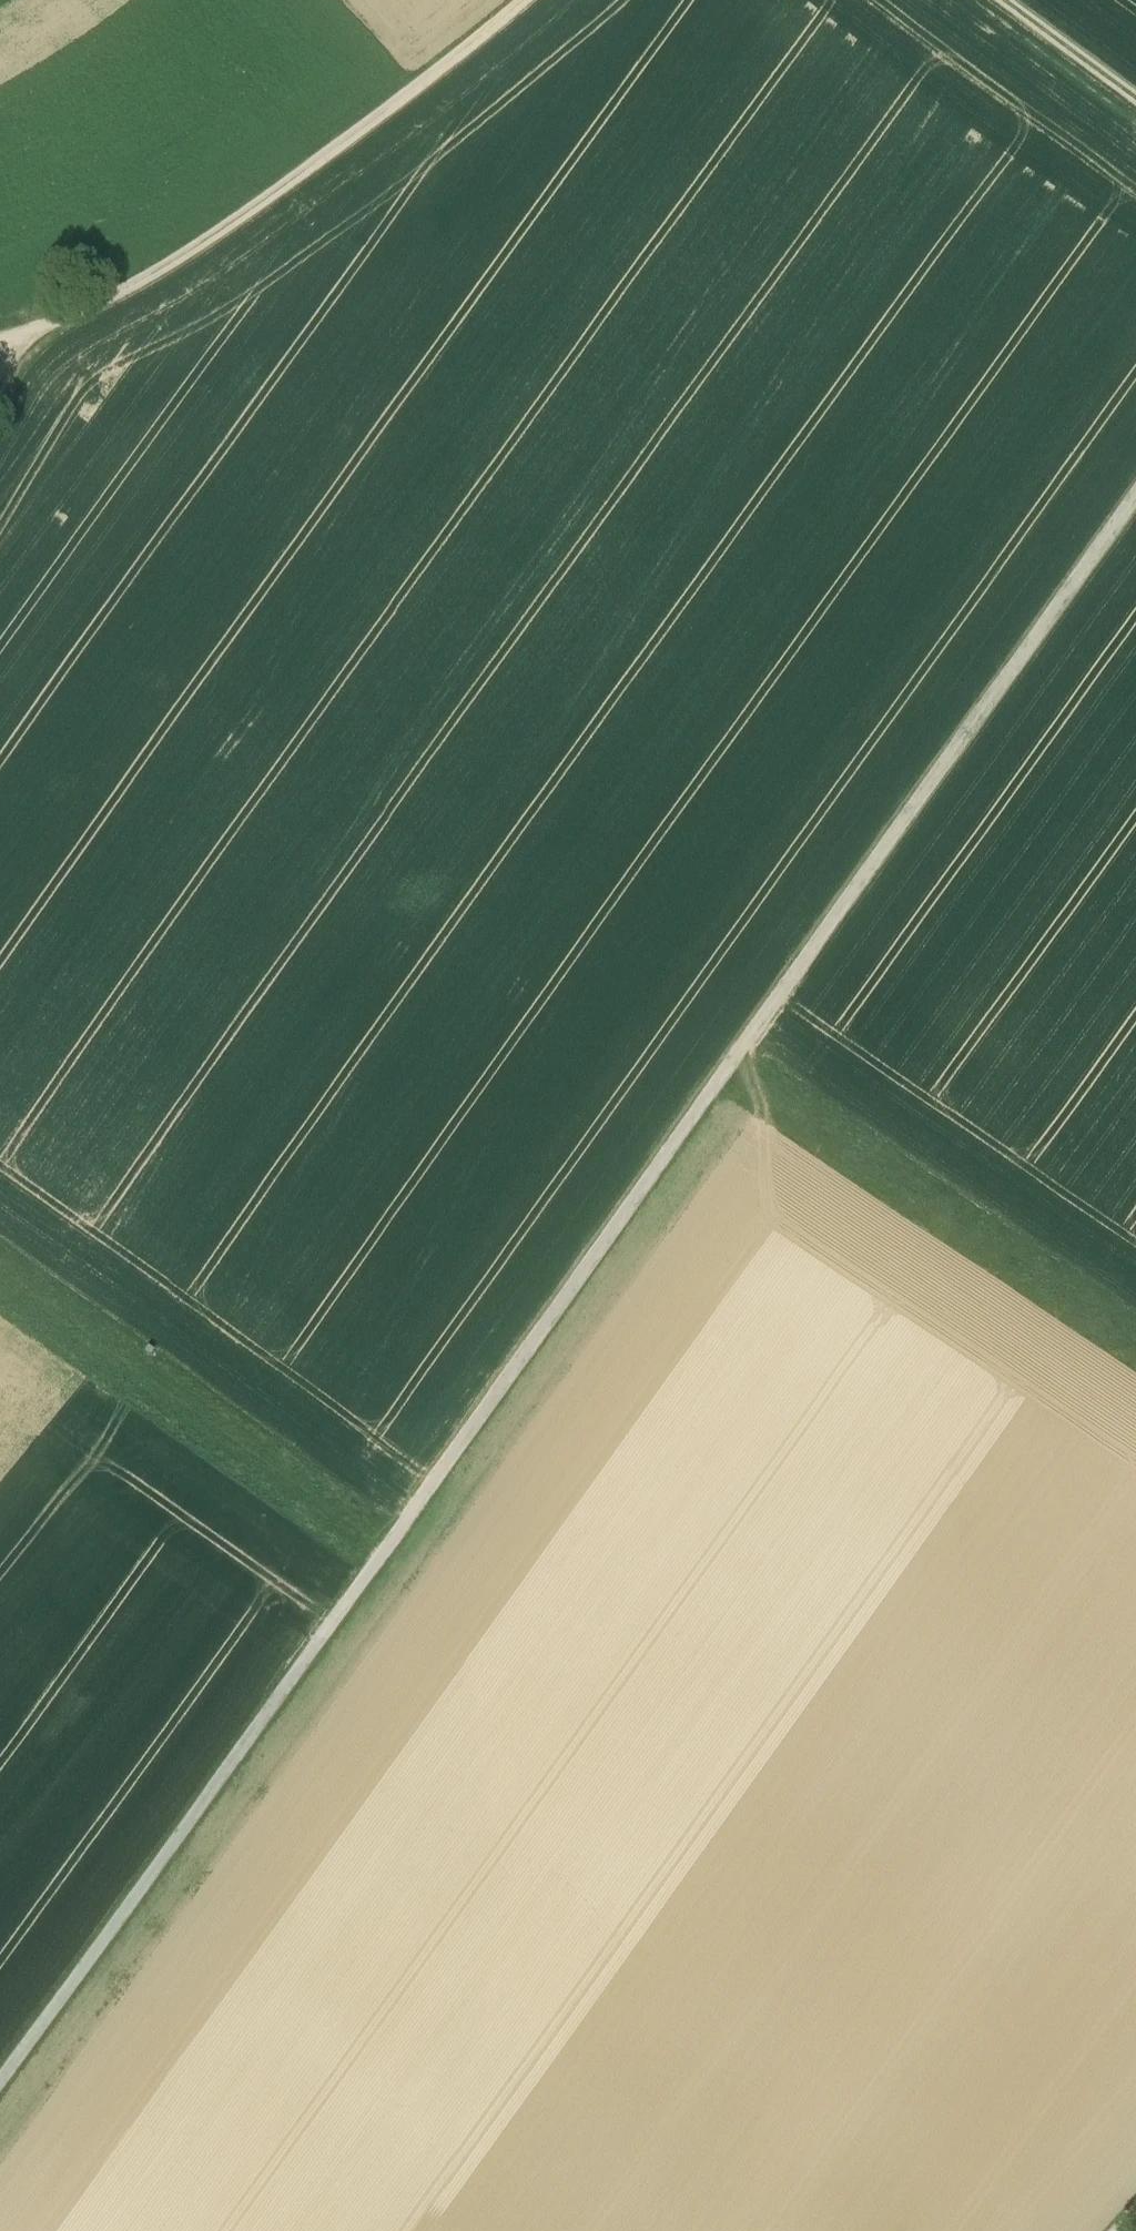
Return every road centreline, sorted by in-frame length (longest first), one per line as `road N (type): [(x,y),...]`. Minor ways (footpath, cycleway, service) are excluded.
road 1 (unclassified): [(1135,496),(403,1546),(0,2098)]
road 2 (track): [(523,0),(368,126),(192,251),(29,330)]
road 3 (track): [(1004,0),(1135,99)]

